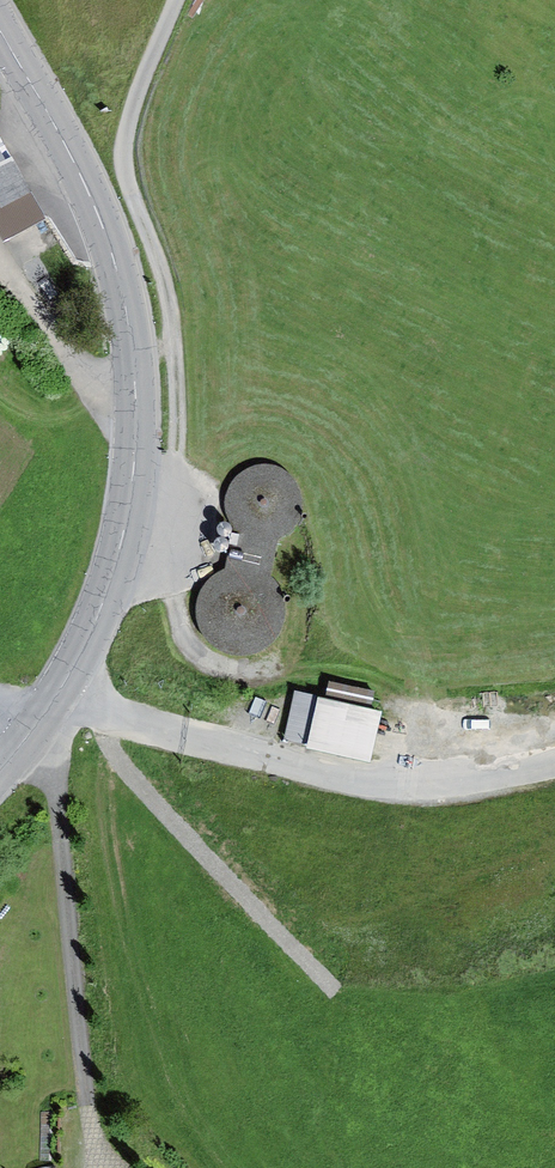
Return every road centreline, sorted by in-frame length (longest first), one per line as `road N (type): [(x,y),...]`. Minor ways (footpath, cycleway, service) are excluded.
road 1 (secondary): [(0,31),(98,213),(133,346),(137,443),(125,526),(96,618),(50,704)]
road 2 (track): [(178,0),(132,105),(122,154),(169,308),(176,453),(168,526),(125,526)]
road 3 (track): [(50,704),(383,784),(524,772),(554,754)]
road 4 (residential): [(50,704),(91,1141),(104,1167)]

